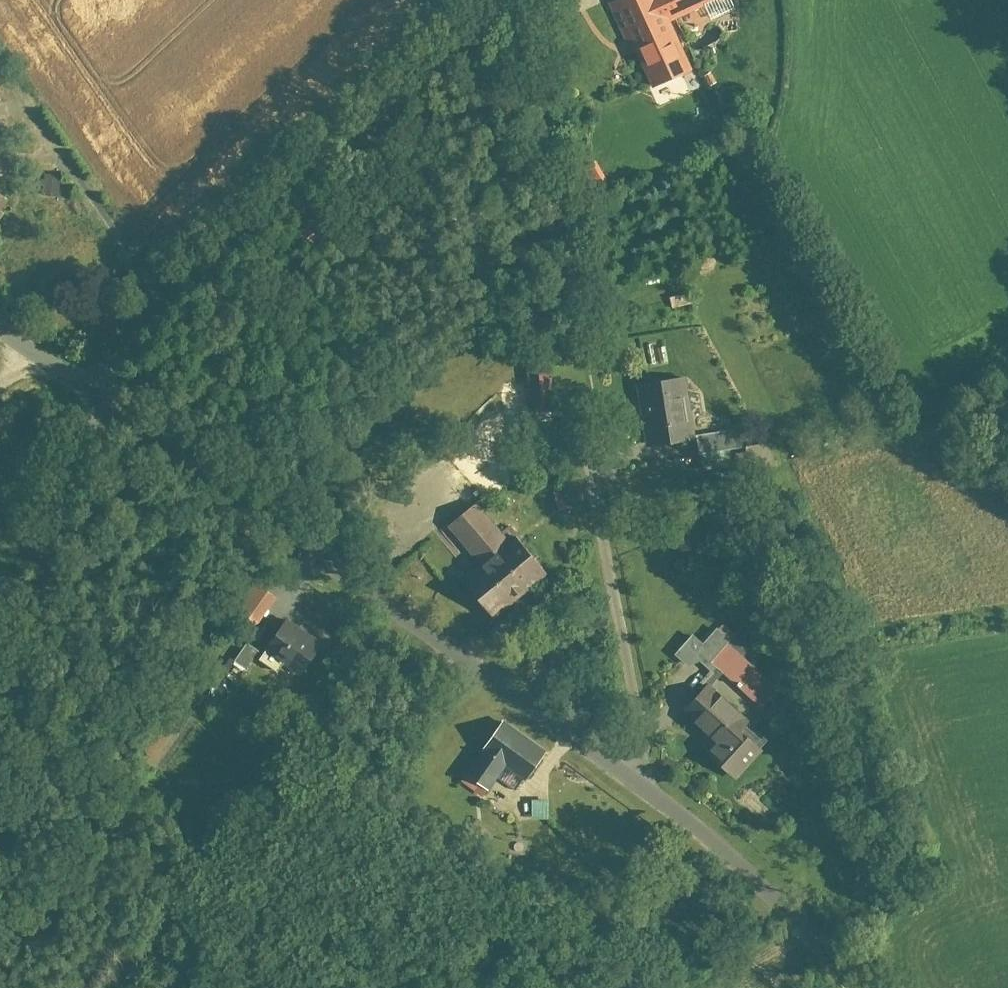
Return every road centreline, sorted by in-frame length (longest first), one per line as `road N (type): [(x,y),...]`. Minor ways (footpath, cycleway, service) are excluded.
road 1 (unclassified): [(99,401),(633,788),(789,920),(846,987)]
road 2 (unclassified): [(88,391),(502,0)]
road 3 (unclassified): [(0,703),(99,401)]

